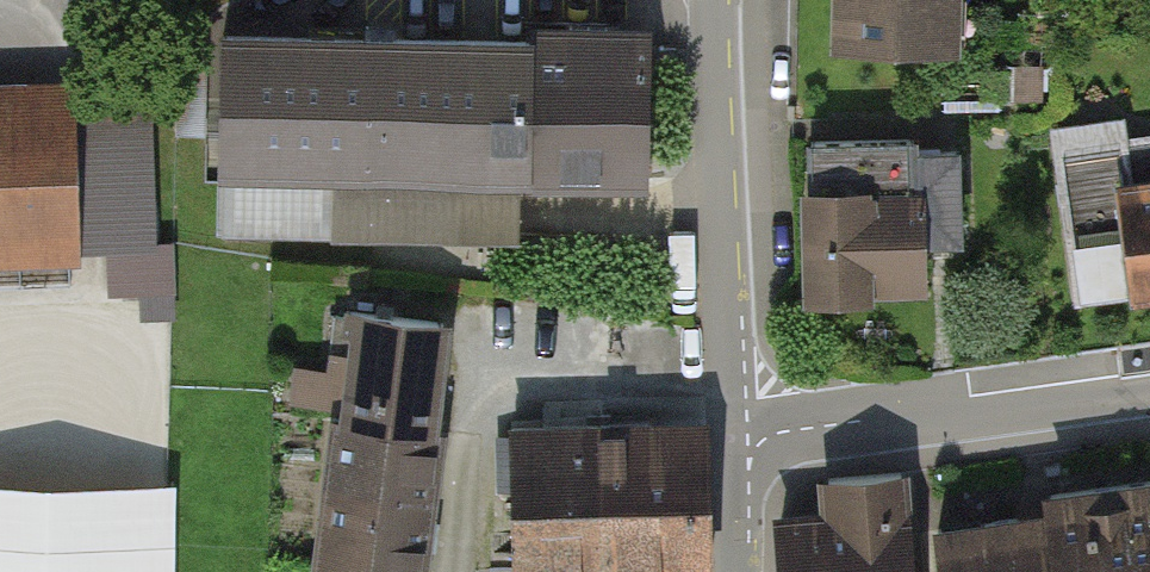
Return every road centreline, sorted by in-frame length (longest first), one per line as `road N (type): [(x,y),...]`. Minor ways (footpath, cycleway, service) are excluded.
road 1 (residential): [(717,0),(730,369),(741,438)]
road 2 (residential): [(741,438),(1149,389)]
road 3 (residential): [(741,438),(735,571)]

